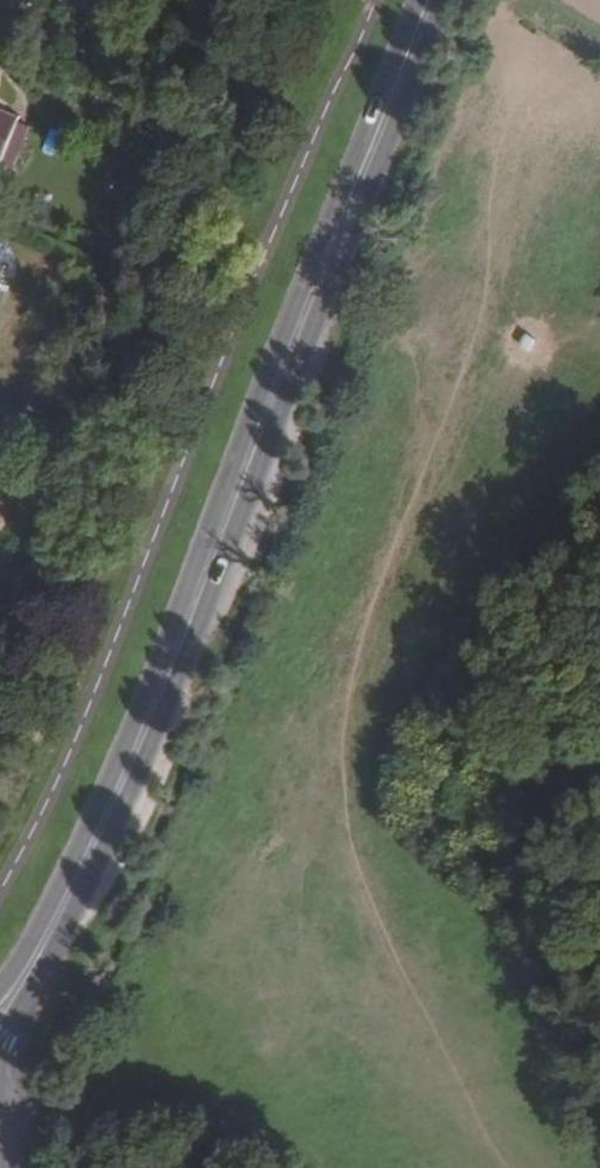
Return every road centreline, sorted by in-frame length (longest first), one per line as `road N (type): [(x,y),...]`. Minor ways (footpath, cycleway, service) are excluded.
road 1 (tertiary): [(21,988),(64,912),(188,628),(433,0)]

